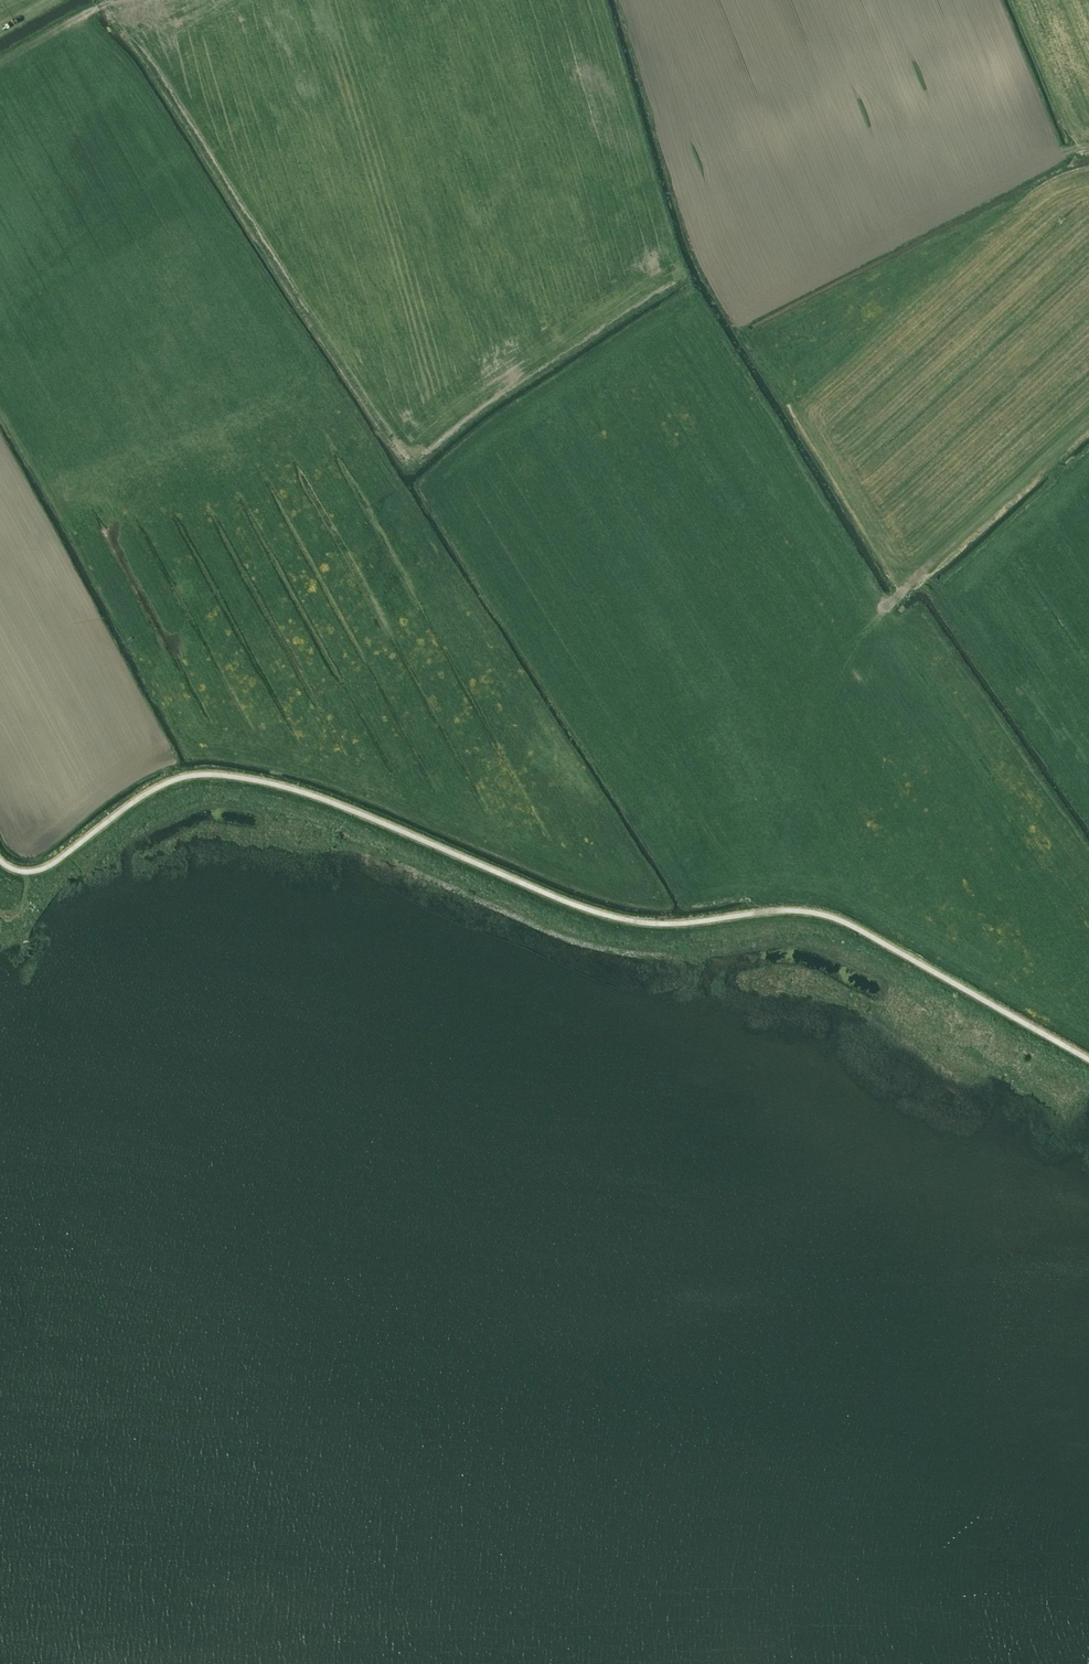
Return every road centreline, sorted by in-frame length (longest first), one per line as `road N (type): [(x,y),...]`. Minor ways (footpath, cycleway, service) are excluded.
road 1 (track): [(122,0),(0,62)]

